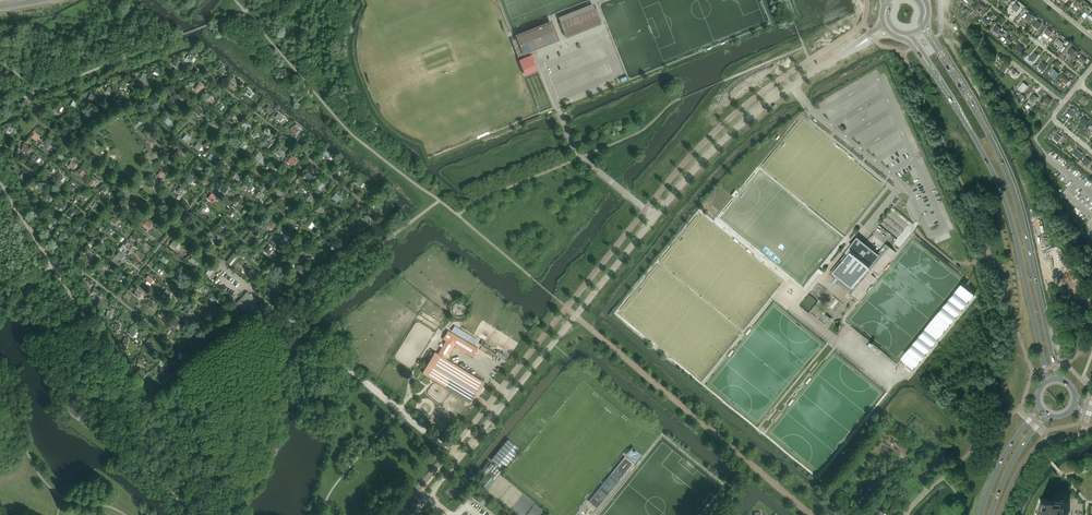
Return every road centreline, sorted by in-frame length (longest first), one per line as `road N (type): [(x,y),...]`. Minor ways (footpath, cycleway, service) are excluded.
road 1 (unclassified): [(413,514),(708,156),(860,43)]
road 2 (secondary): [(1058,379),(1013,189),(938,49)]
road 3 (secondary): [(922,56),(1001,192),(1046,381)]
road 4 (tertiary): [(1039,407),(1001,461),(980,514)]

